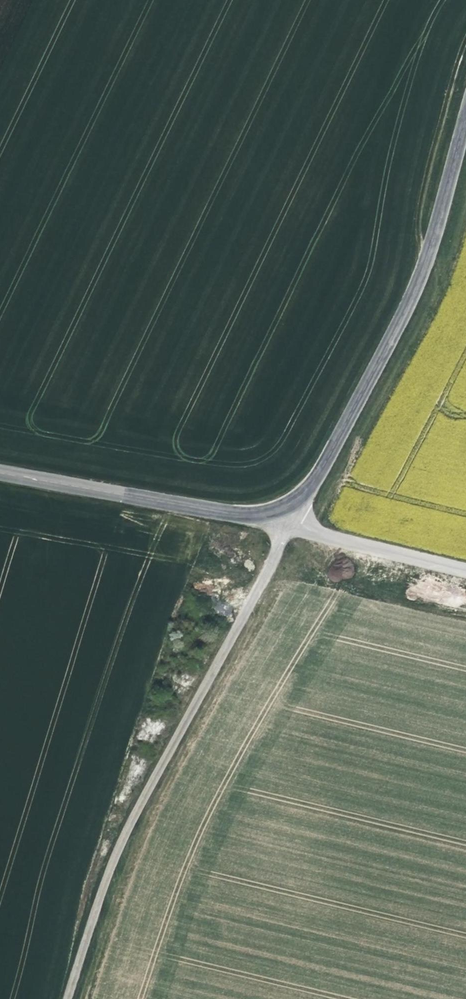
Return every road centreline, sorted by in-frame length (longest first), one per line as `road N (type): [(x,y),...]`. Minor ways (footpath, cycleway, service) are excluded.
road 1 (track): [(67,998),(110,862),(274,559),(281,507)]
road 2 (tertiary): [(465,108),(438,217),(397,322),(314,467),(281,507)]
road 3 (tertiary): [(281,507),(242,514),(0,470)]
road 4 (unclassified): [(281,507),(337,540),(465,571)]

